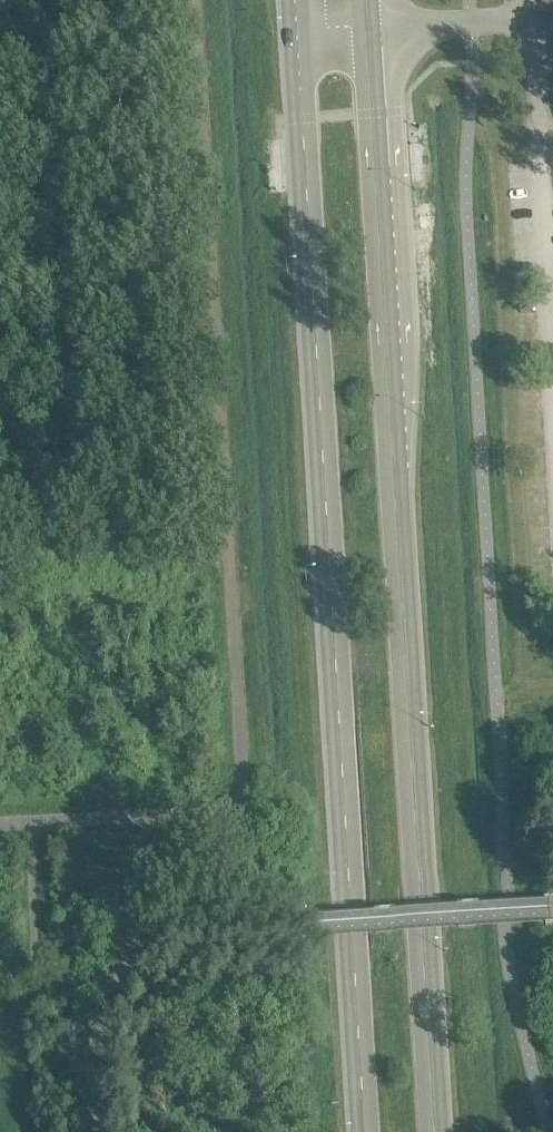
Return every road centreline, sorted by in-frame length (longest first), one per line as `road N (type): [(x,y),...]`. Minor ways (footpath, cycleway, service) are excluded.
road 1 (secondary): [(443,1131),(365,0)]
road 2 (secondary): [(299,0),(371,1131)]

